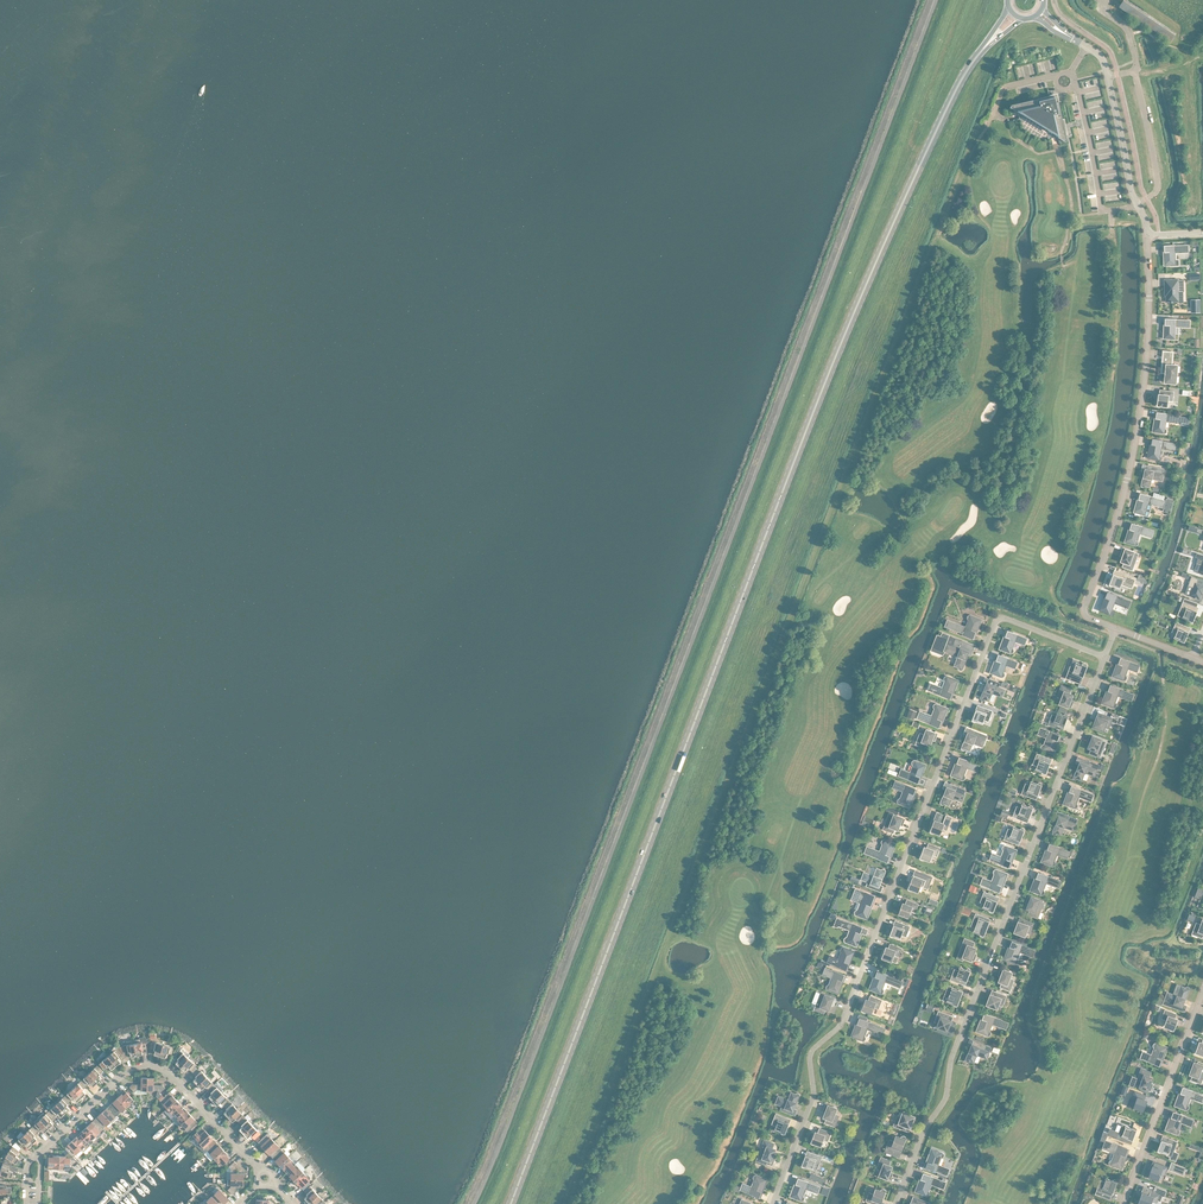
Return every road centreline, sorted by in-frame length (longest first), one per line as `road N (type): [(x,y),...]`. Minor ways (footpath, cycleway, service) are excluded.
road 1 (primary): [(515,1203),(811,428),(879,265),(985,52)]
road 2 (residential): [(777,1203),(817,1100),(814,1054),(843,1029),(998,625),(1008,622),(1107,661)]
road 3 (residential): [(1107,661),(954,1060),(947,1105),(927,1132),(900,1203)]
road 4 (residential): [(1119,632),(1090,621),(1087,610),(1138,435),(1150,238)]
road 5 (residential): [(263,1173),(173,1075),(149,1069),(133,1072),(39,1155)]
road 6 (residential): [(1127,1203),(1202,1003)]
road 7 (residential): [(1150,238),(1111,79)]

